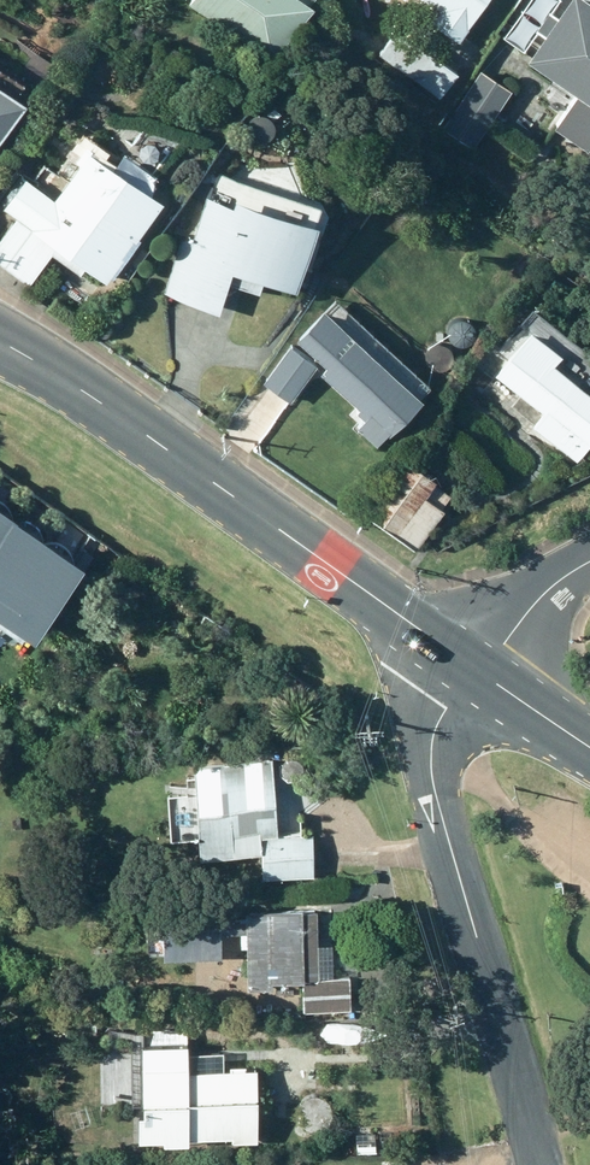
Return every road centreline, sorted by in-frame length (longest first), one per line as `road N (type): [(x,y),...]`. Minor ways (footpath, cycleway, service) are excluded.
road 1 (secondary): [(480,673),(70,385),(0,345)]
road 2 (unclassified): [(480,673),(444,703),(432,781),(541,1164)]
road 3 (unclassified): [(589,561),(545,596),(480,673)]
road 4 (secondary): [(589,745),(480,673)]

